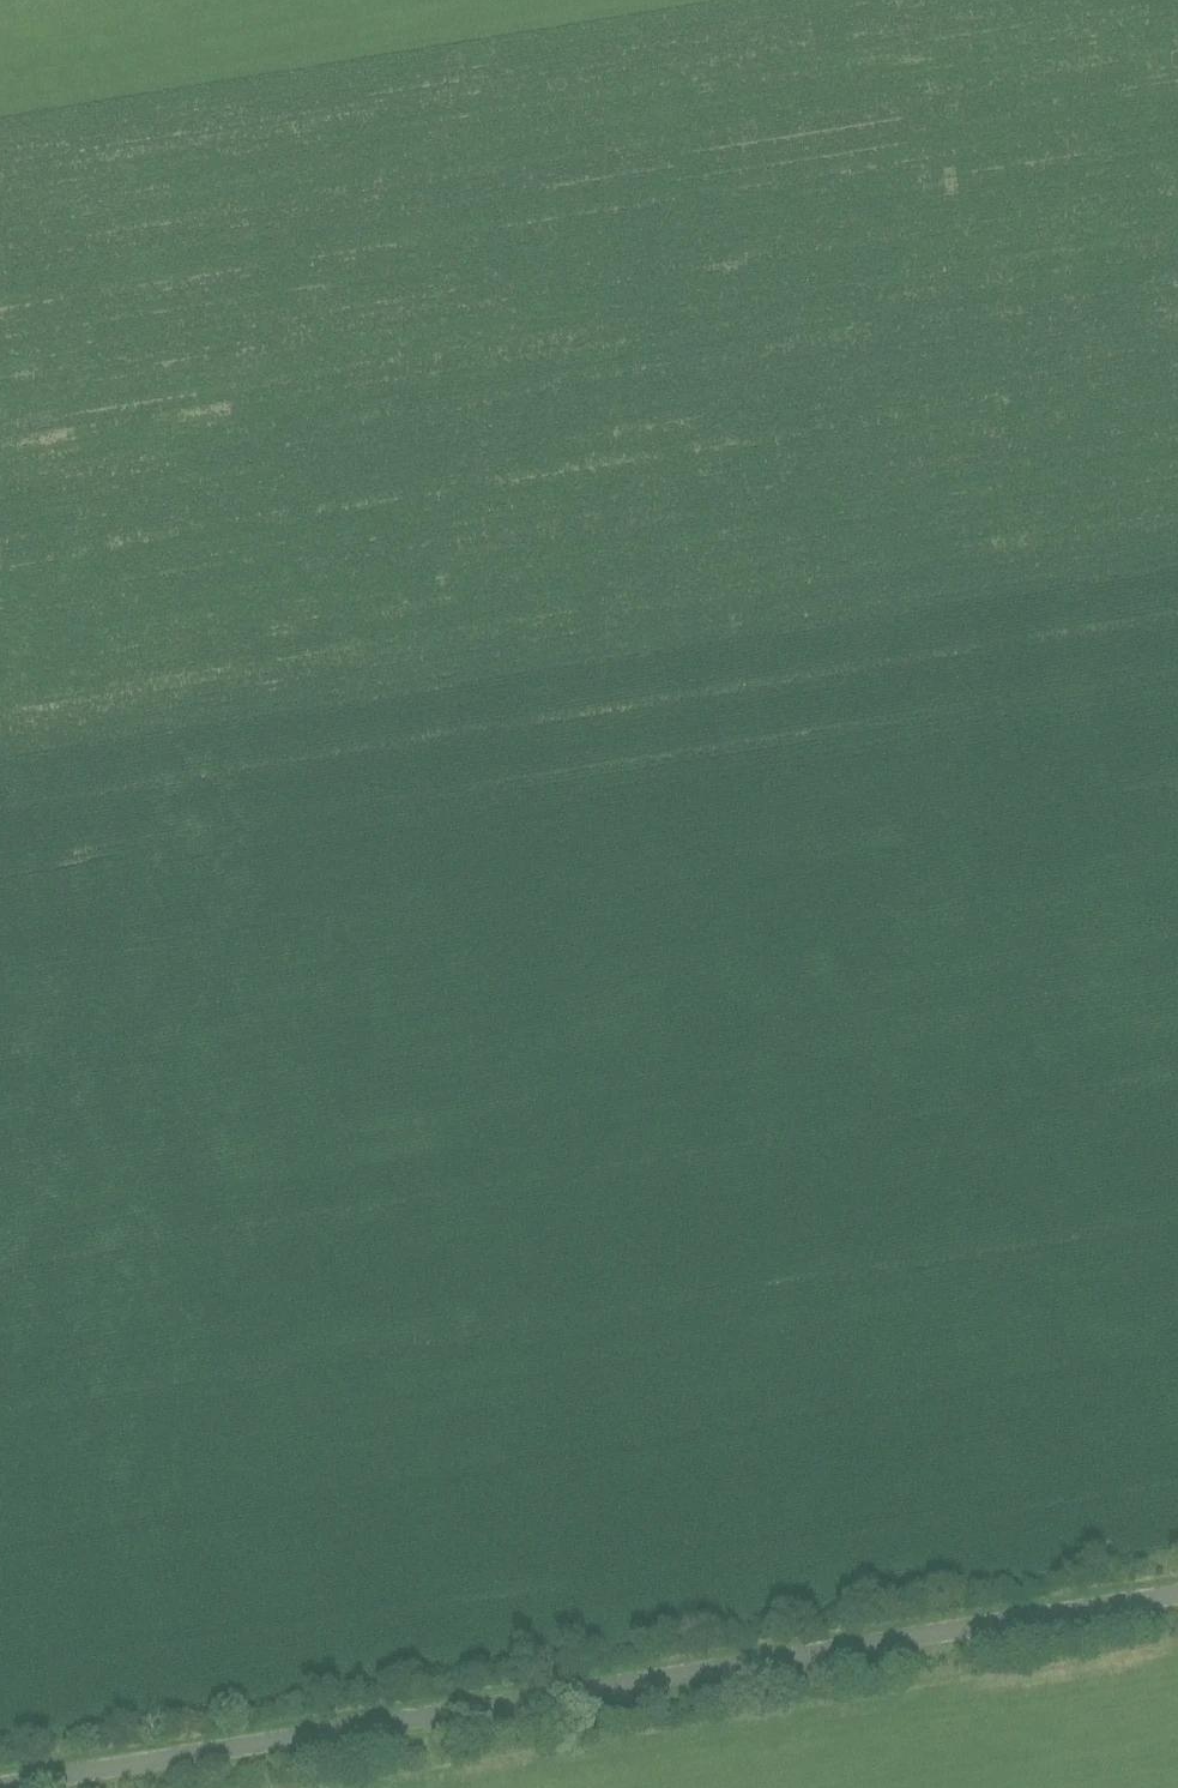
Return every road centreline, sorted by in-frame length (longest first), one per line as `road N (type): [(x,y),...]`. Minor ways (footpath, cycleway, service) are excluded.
road 1 (residential): [(14,1787),(1177,1598)]

